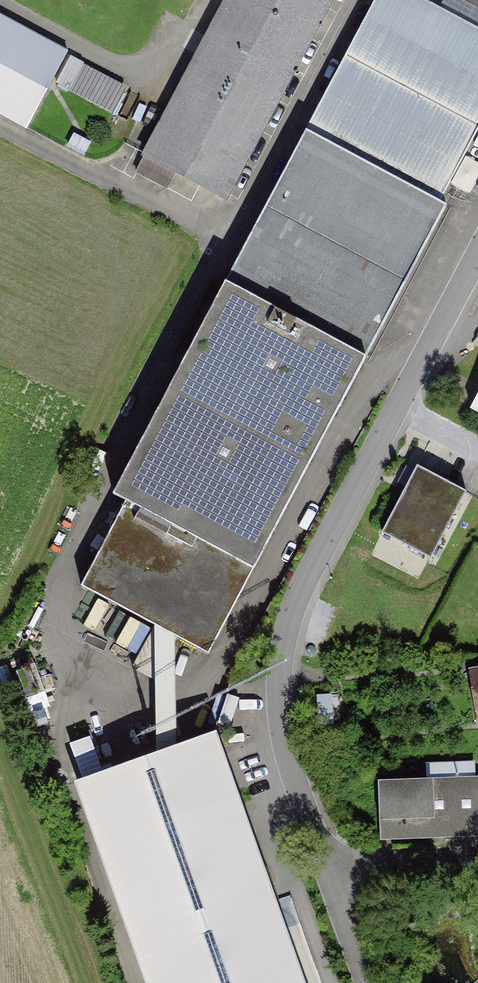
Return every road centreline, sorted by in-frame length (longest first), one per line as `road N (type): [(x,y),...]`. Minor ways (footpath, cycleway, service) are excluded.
road 1 (residential): [(477,258),(301,596),(286,653),(288,754),(325,865)]
road 2 (track): [(85,982),(0,769)]
road 3 (residential): [(325,865),(477,859)]
road 4 (residential): [(325,865),(367,982)]

